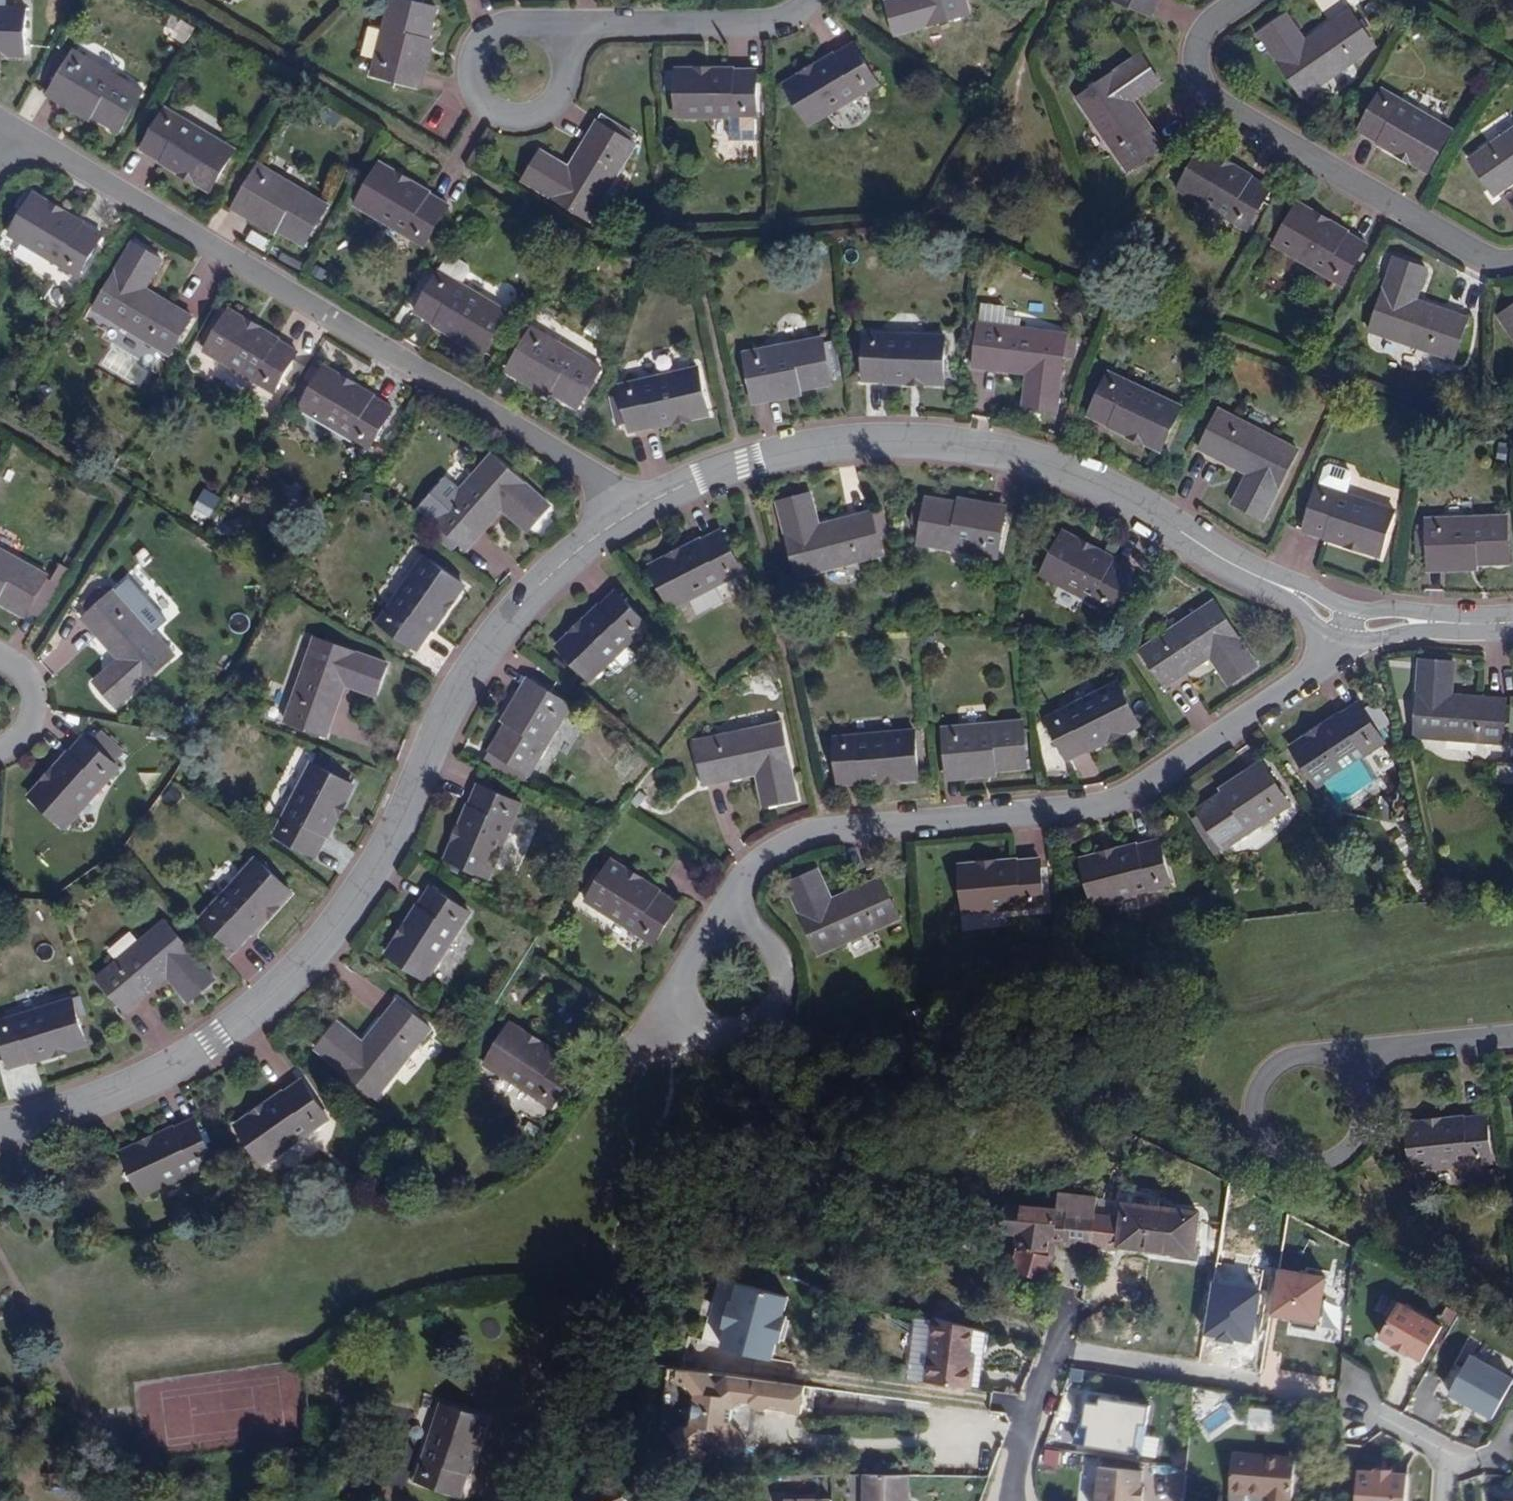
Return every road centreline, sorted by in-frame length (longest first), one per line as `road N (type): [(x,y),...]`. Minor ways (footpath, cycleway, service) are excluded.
road 1 (residential): [(0,1125),(70,1112),(159,1074),(287,980),(388,846),(490,644),(561,568),(627,516)]
road 2 (residential): [(627,516),(745,463),(865,443),(972,447),(1067,474),(1342,617)]
road 3 (residential): [(725,923),(734,873),(815,826),(1112,806),(1313,674),(1342,617)]
road 4 (residential): [(627,516),(585,468),(32,144),(0,136)]
road 5 (residential): [(1444,1500),(1445,1454),(1342,1405),(1077,1347),(1050,1364),(997,1500)]
road 6 (residential): [(1247,0),(1193,58),(1212,103),(1501,272),(1512,264)]
road 7 (residential): [(804,0),(770,22),(547,30)]
road 8 (residential): [(1308,1109),(1346,1051),(1512,1038)]
road 9 (residential): [(547,30),(503,24),(472,56),(481,100),(524,119)]
road 10 (residential): [(725,923),(707,926),(679,950),(673,986),(691,1018),(742,1030)]
road 11 (residential): [(1342,617),(1512,620)]
road 12 (residential): [(742,1030),(771,1010),(782,977),(771,944),(725,923)]

